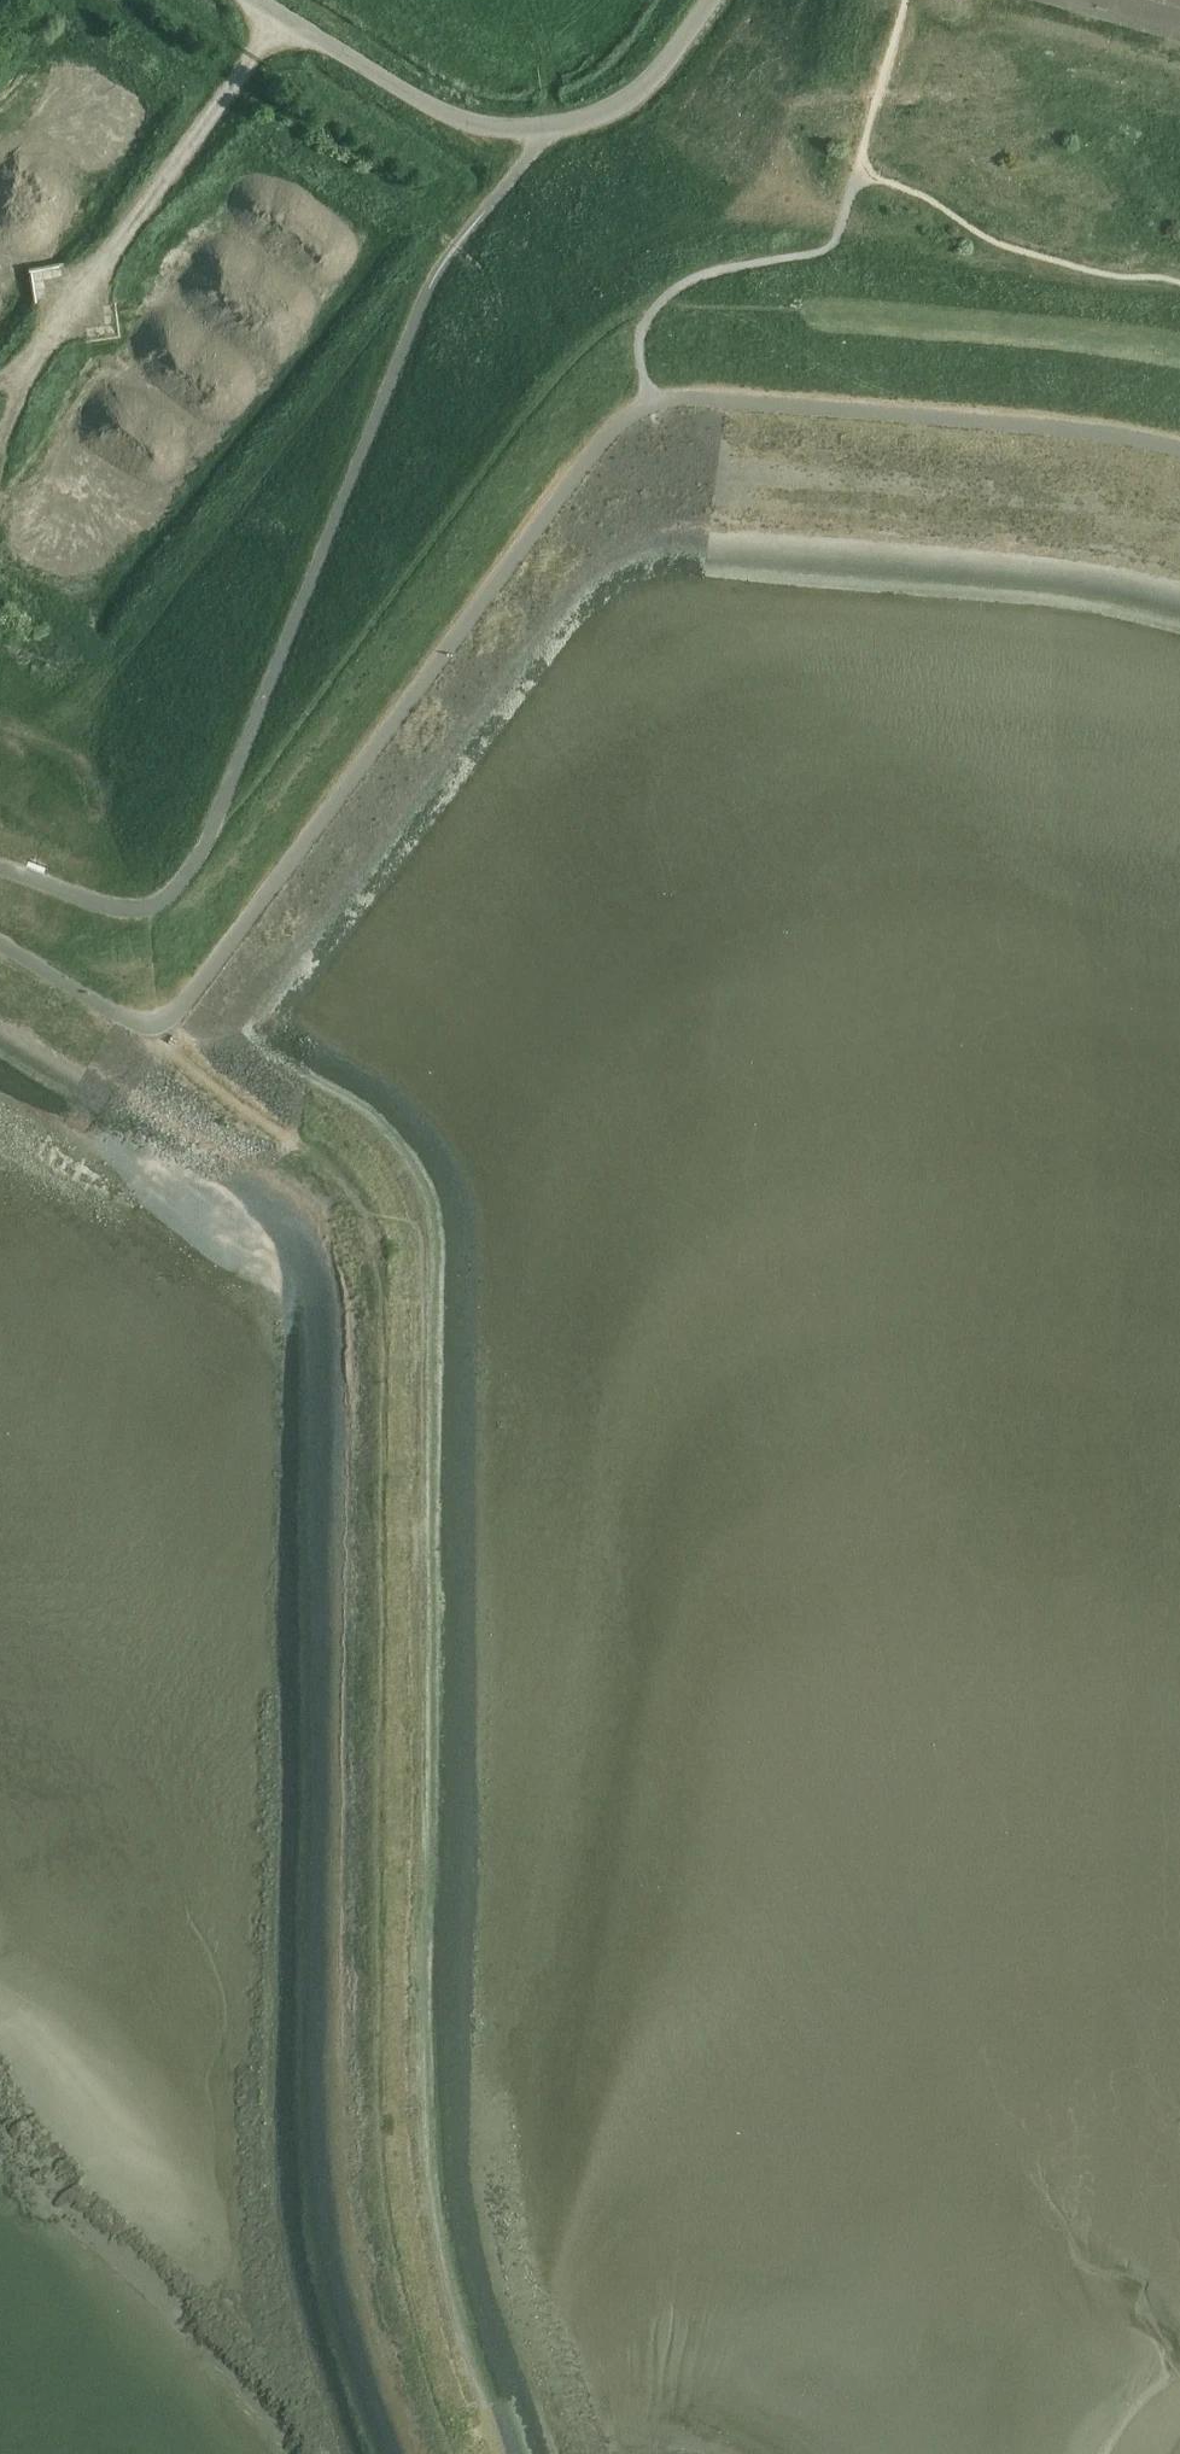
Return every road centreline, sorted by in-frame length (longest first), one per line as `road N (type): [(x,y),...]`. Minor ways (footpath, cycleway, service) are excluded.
road 1 (unclassified): [(261,0),(408,92),(485,127),(546,135),(625,111),(716,0)]

